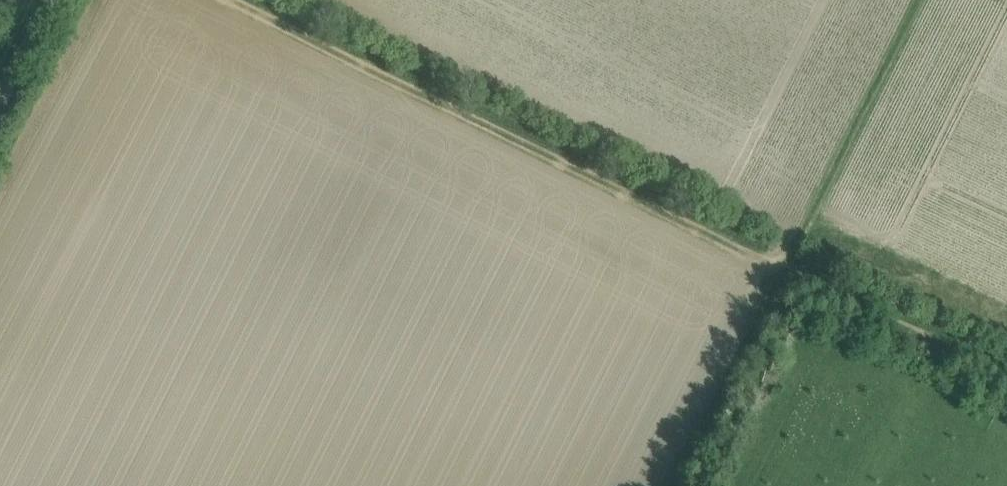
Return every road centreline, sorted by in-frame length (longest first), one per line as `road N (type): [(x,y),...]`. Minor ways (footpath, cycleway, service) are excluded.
road 1 (track): [(786,271),(232,0)]
road 2 (track): [(920,0),(786,271)]
road 3 (track): [(1006,377),(786,271)]

